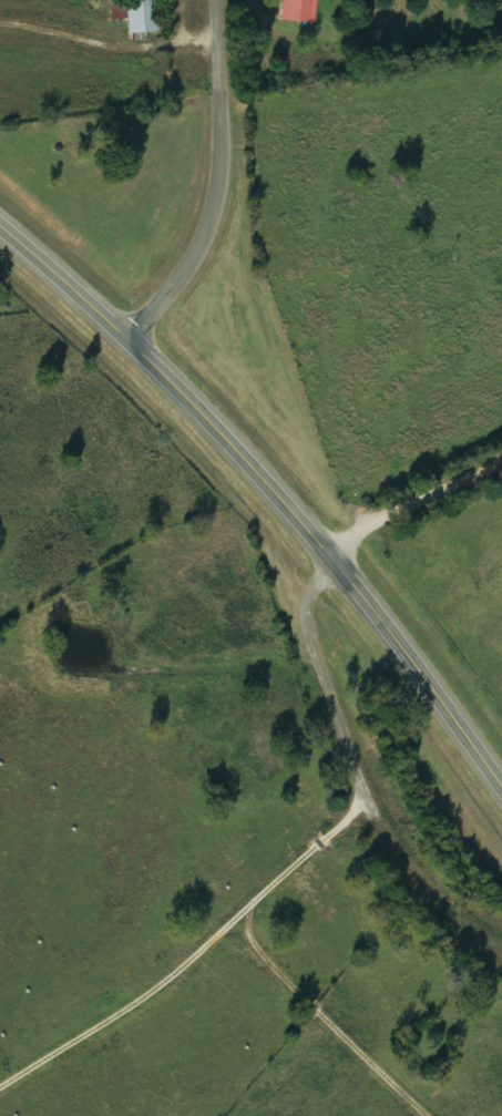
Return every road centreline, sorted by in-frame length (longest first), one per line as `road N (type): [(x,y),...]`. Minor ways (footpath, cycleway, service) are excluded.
road 1 (secondary): [(501,785),(329,547),(73,287),(0,224)]
road 2 (residential): [(501,936),(450,908),(401,862),(365,799),(308,631),(306,611),(329,547)]
road 3 (residential): [(124,338),(186,272),(212,229),(223,154),(215,0)]

